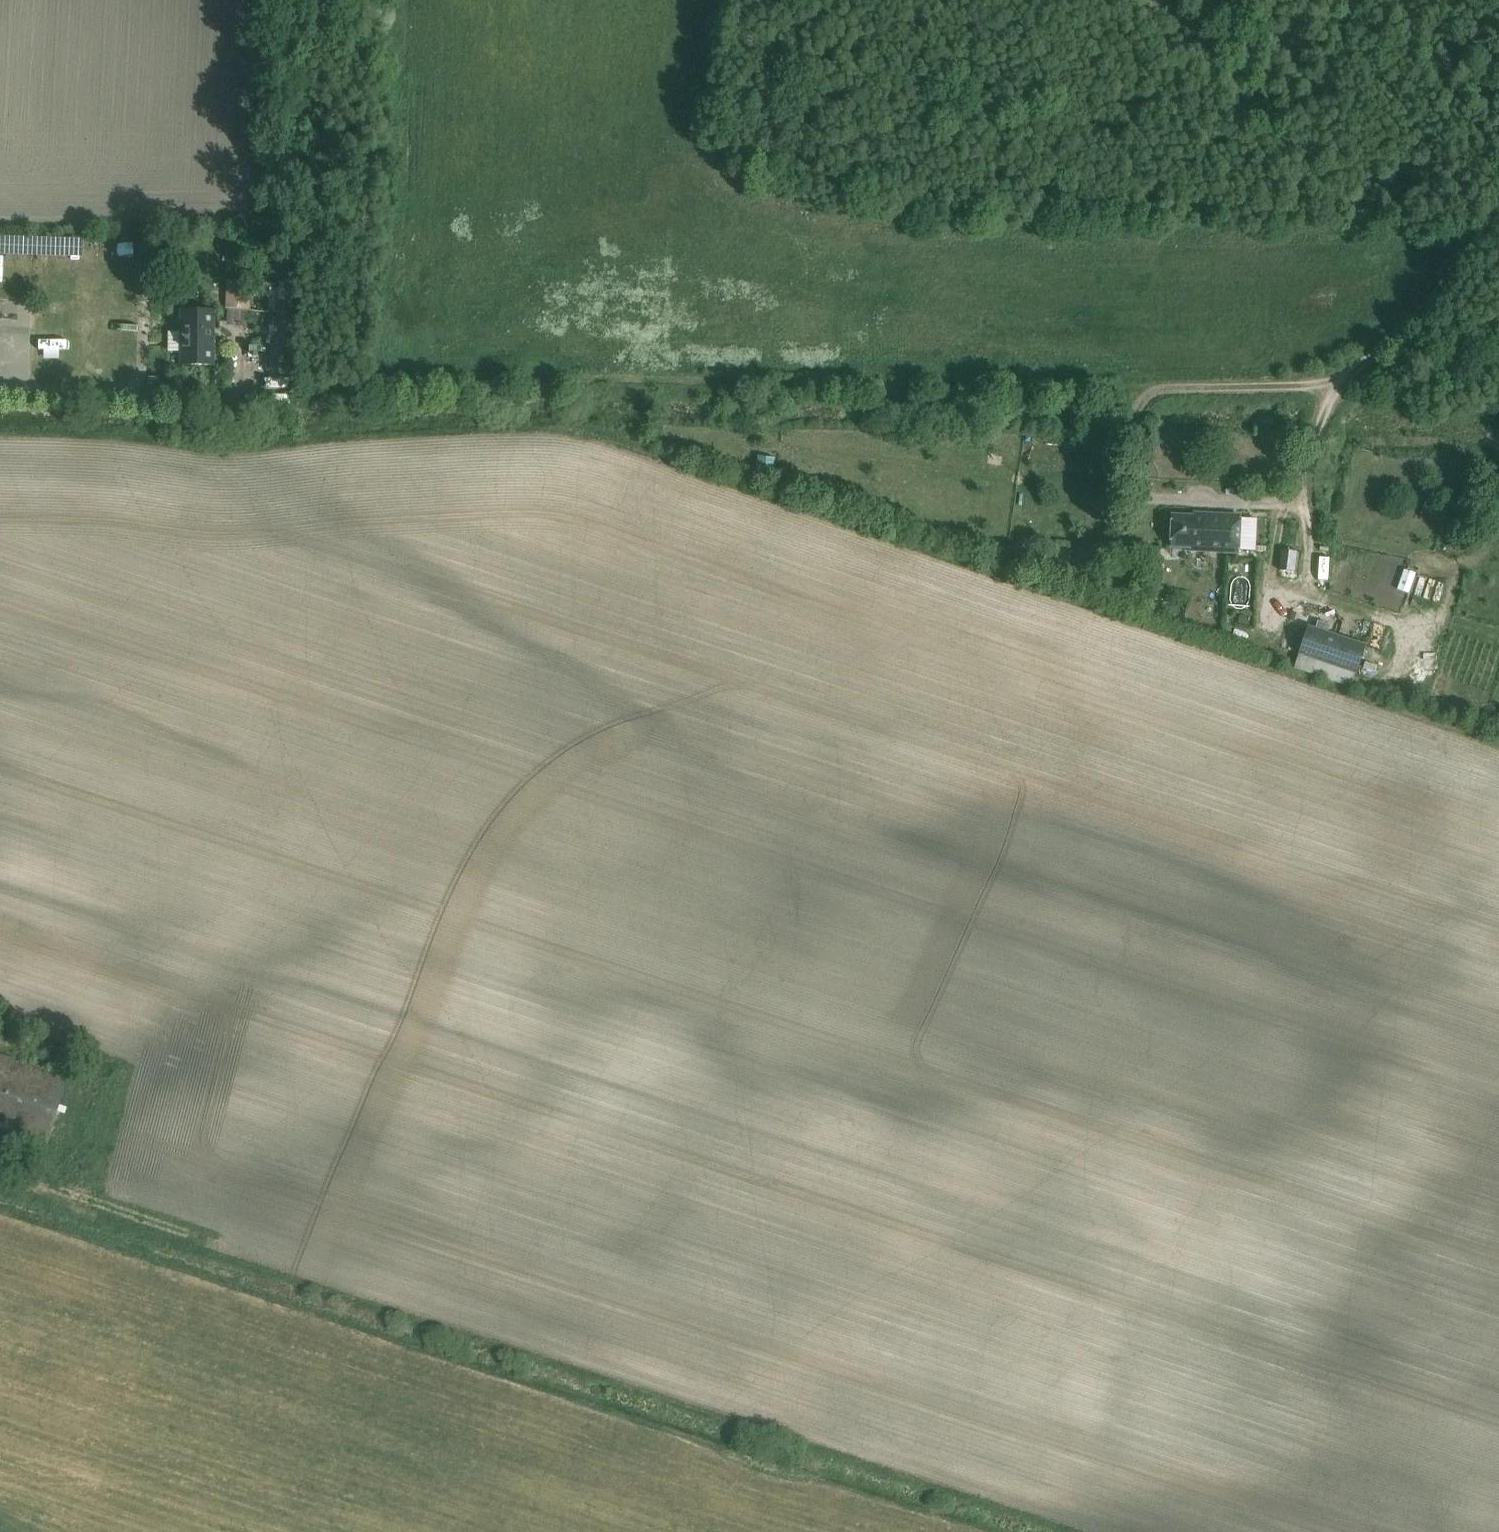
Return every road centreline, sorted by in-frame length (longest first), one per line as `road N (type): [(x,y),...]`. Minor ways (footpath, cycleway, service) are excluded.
road 1 (track): [(1498,209),(1426,297),(1329,389),(1157,407)]
road 2 (unclassified): [(128,395),(0,392)]

